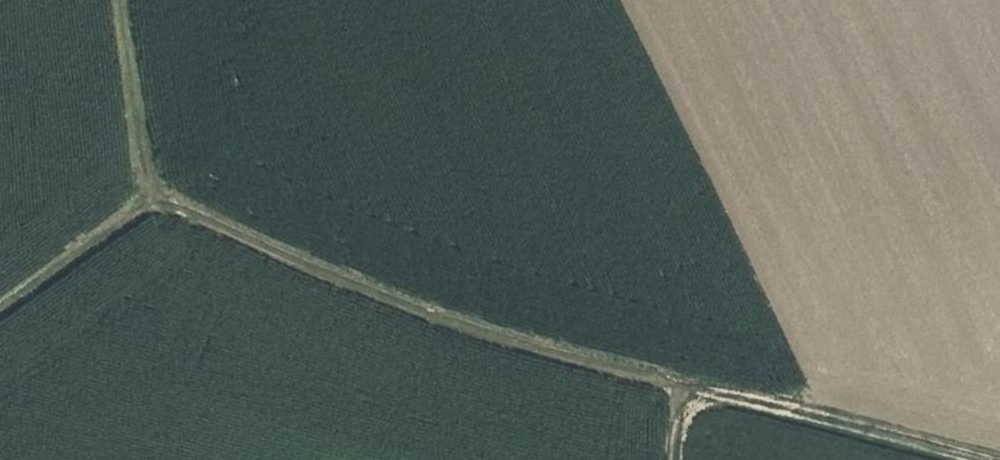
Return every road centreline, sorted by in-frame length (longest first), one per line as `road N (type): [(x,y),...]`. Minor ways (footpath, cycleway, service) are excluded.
road 1 (track): [(154,197),(502,344),(681,388),(677,459)]
road 2 (track): [(681,388),(954,459)]
road 3 (track): [(121,0),(154,197)]
road 4 (track): [(154,197),(0,308)]

